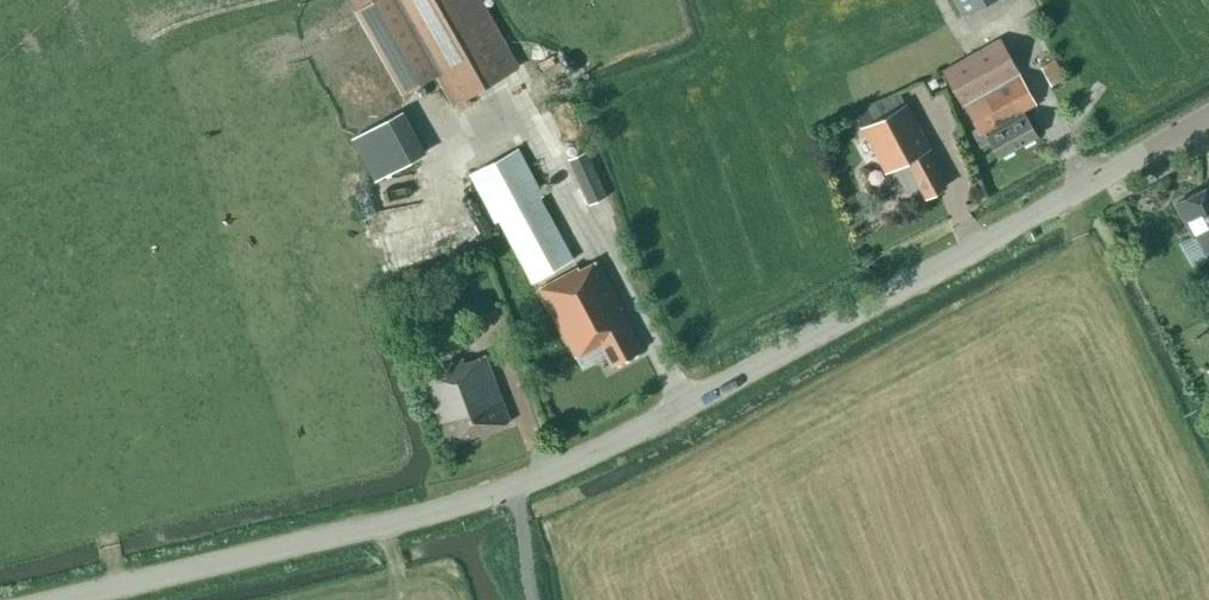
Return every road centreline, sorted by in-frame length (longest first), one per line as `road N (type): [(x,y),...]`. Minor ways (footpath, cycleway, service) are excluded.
road 1 (unclassified): [(48,599),(520,484),(636,433),(1208,120)]
road 2 (track): [(1093,186),(1006,21),(1021,0)]

